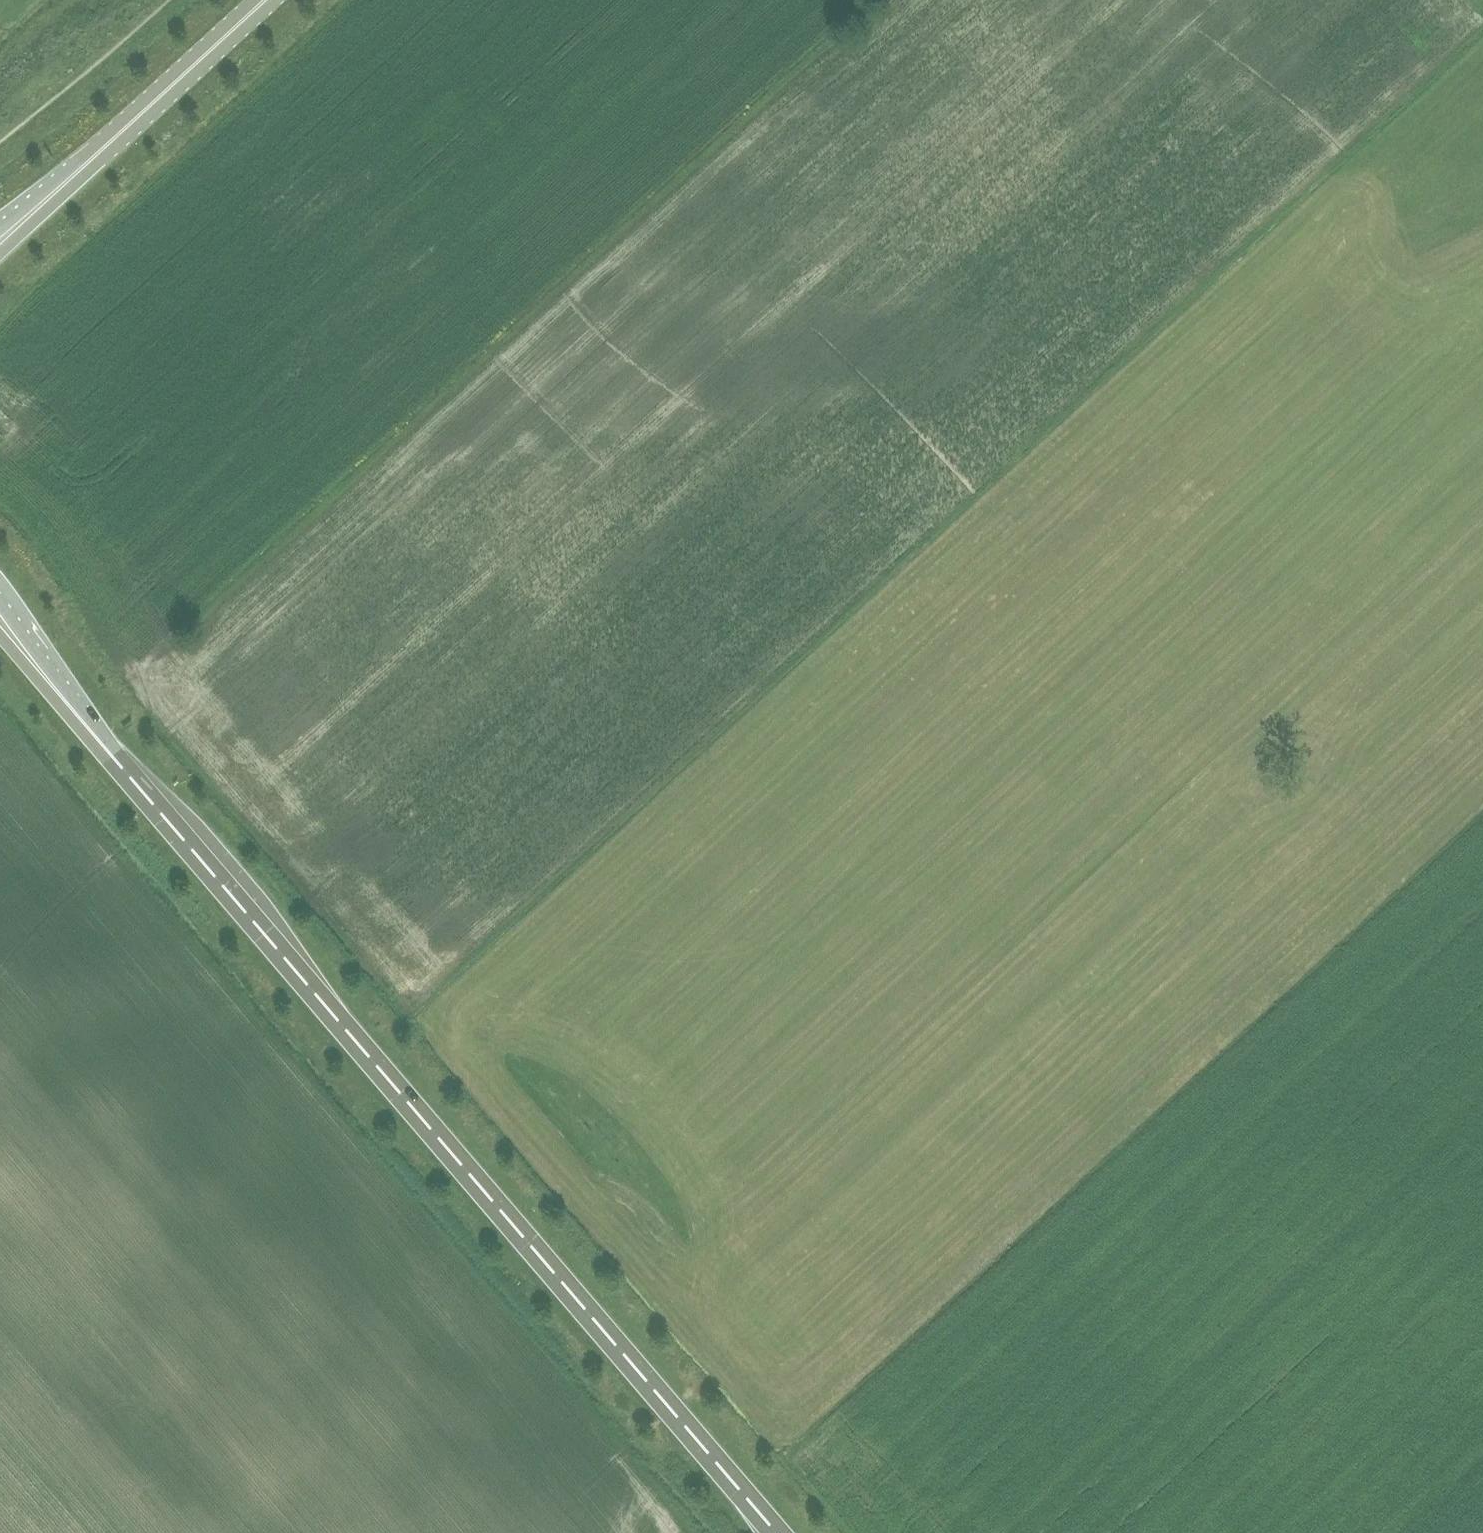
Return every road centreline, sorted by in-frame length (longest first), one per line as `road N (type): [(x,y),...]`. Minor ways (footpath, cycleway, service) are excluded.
road 1 (primary): [(777,1532),(44,677)]
road 2 (secondary): [(0,240),(265,0)]

